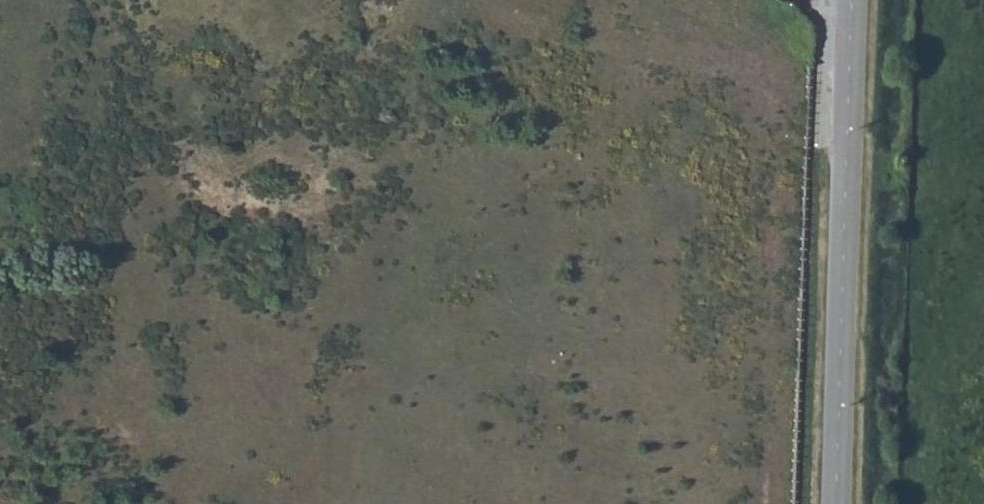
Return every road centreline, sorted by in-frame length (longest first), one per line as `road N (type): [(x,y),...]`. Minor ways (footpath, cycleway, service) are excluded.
road 1 (tertiary): [(838,503),(854,0)]

